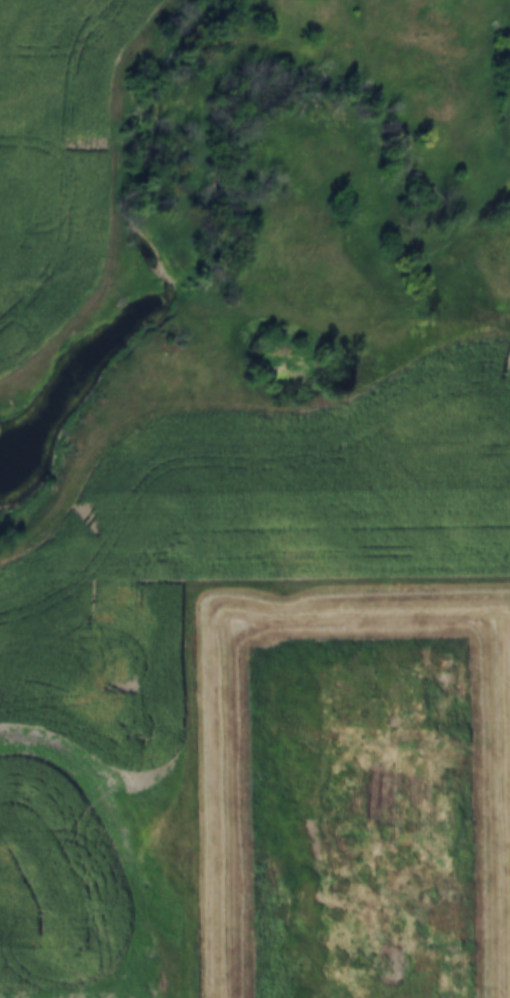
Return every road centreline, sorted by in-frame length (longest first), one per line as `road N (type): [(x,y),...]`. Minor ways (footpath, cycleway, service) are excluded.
road 1 (track): [(405,287),(428,304),(297,308),(266,295),(271,233),(298,197),(286,153),(295,126),(333,122),(366,144),(375,171),(372,236),(405,287)]
road 2 (track): [(0,589),(102,580),(153,548),(244,529),(509,524)]
road 3 (track): [(102,580),(509,577)]
road 4 (track): [(509,148),(493,138),(379,0)]

